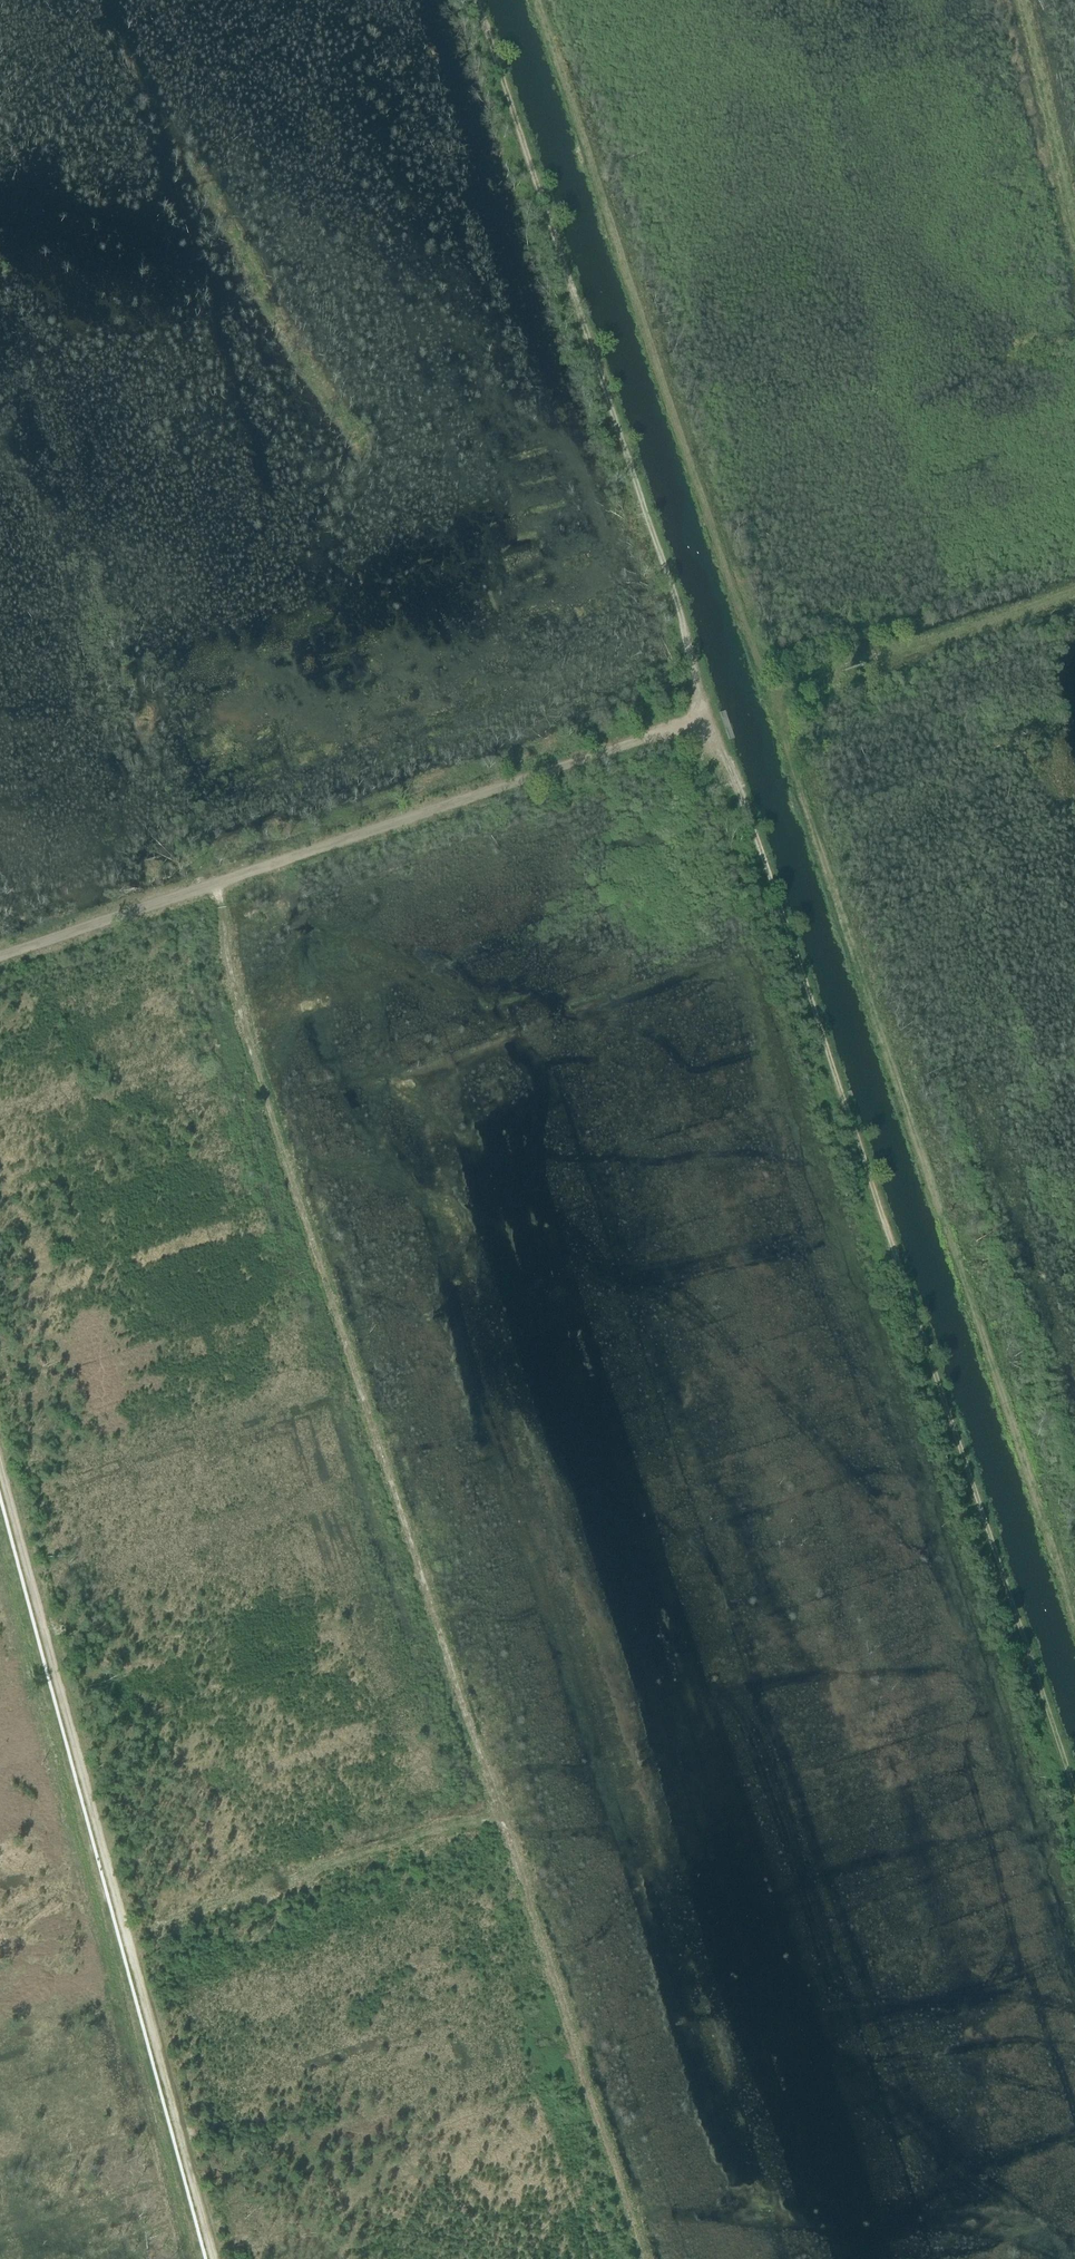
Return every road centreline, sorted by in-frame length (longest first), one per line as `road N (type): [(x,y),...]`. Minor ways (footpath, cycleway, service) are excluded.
road 1 (track): [(1074,1790),(717,716)]
road 2 (track): [(0,1451),(219,2258)]
road 3 (track): [(0,954),(717,716)]
road 4 (track): [(717,716),(598,324),(486,0)]

